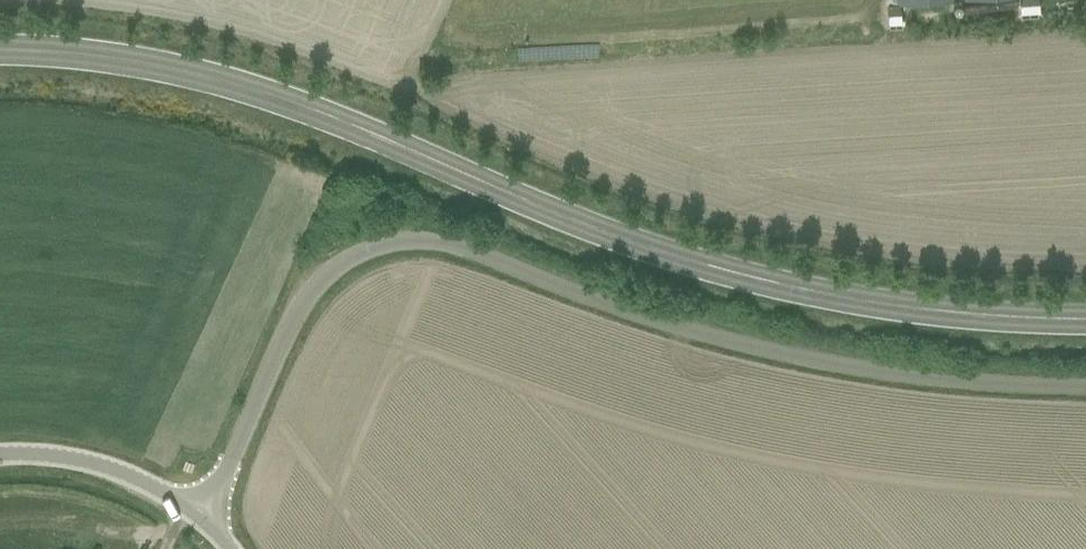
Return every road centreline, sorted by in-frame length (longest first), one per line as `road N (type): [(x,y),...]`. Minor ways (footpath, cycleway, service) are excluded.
road 1 (secondary): [(0,52),(86,54),(302,107),(575,225),(718,269),(916,317),(1085,318)]
road 2 (unclassified): [(205,516),(304,306),(348,260),(405,240),(460,250),(761,348),(971,392),(1085,389)]
road 3 (tertiary): [(205,516),(90,462),(0,454)]

